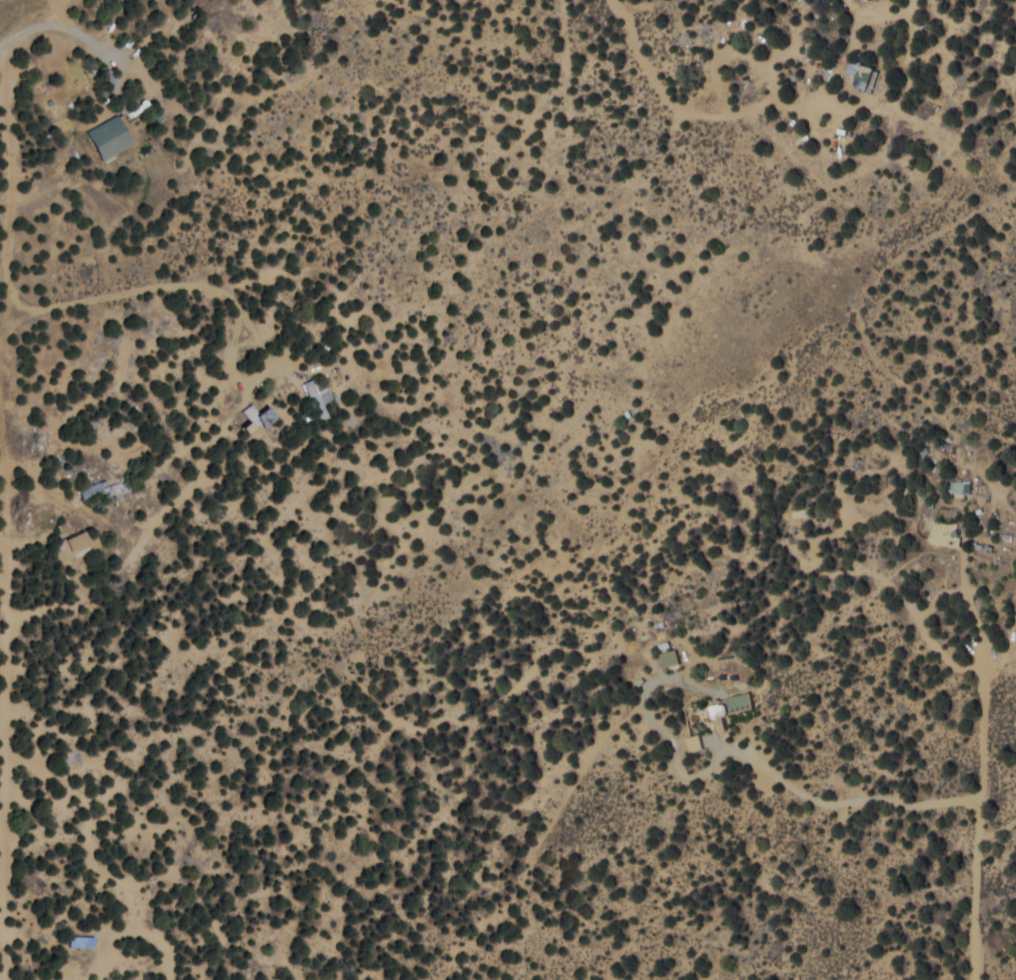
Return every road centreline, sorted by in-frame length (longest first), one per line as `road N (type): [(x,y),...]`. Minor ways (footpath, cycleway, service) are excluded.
road 1 (residential): [(13,979),(3,154)]
road 2 (track): [(0,411),(213,401)]

